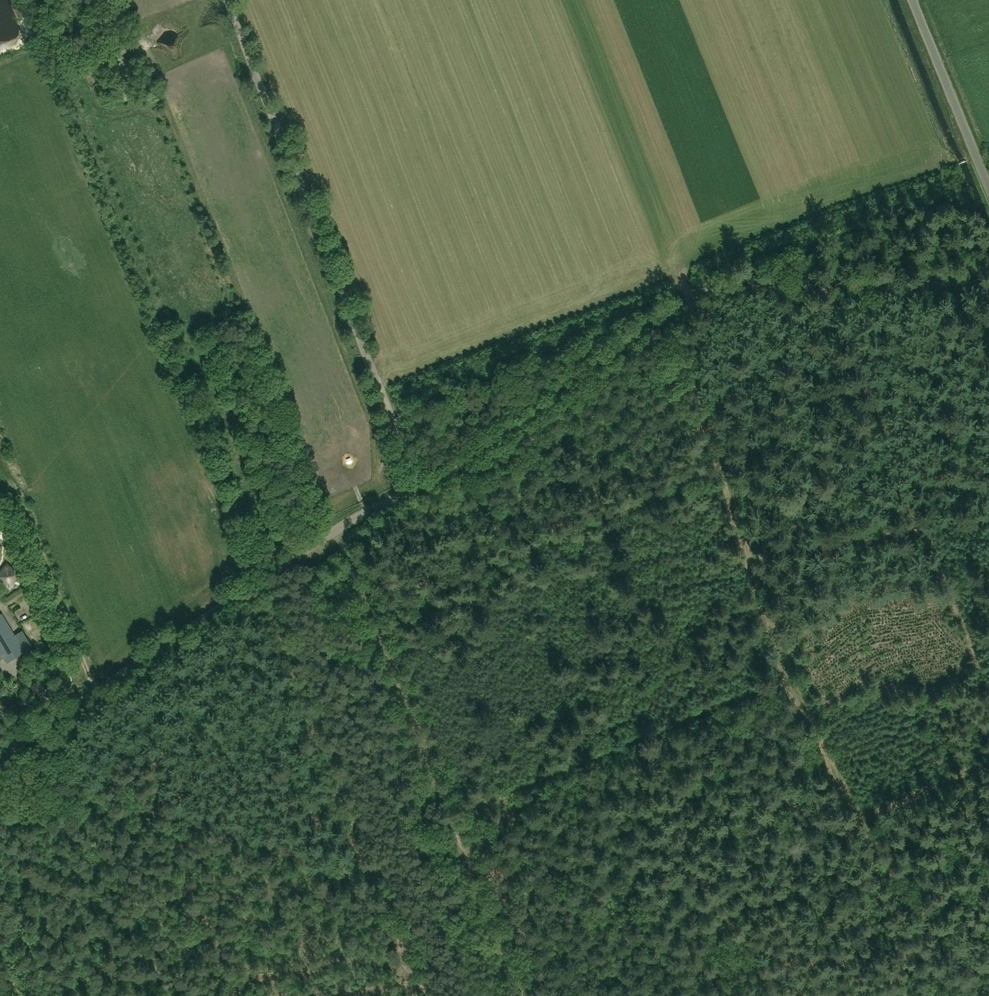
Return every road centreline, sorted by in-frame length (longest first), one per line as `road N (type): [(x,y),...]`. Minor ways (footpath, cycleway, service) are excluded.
road 1 (unclassified): [(0,755),(337,528),(479,453),(691,299),(758,283),(988,283)]
road 2 (track): [(227,0),(416,489)]
road 3 (track): [(817,284),(988,695)]
road 4 (track): [(661,318),(718,460),(787,677)]
road 5 (track): [(721,469),(371,612)]
road 6 (track): [(450,814),(787,677)]
road 7 (track): [(856,812),(912,910),(988,986)]
road 8 (track): [(371,612),(450,814)]
road 9 (unclassified): [(988,190),(912,0)]
road 10 (track): [(450,814),(520,995)]
road 11 (track): [(787,677),(856,812)]
road 12 (track): [(988,752),(956,776),(856,812)]

